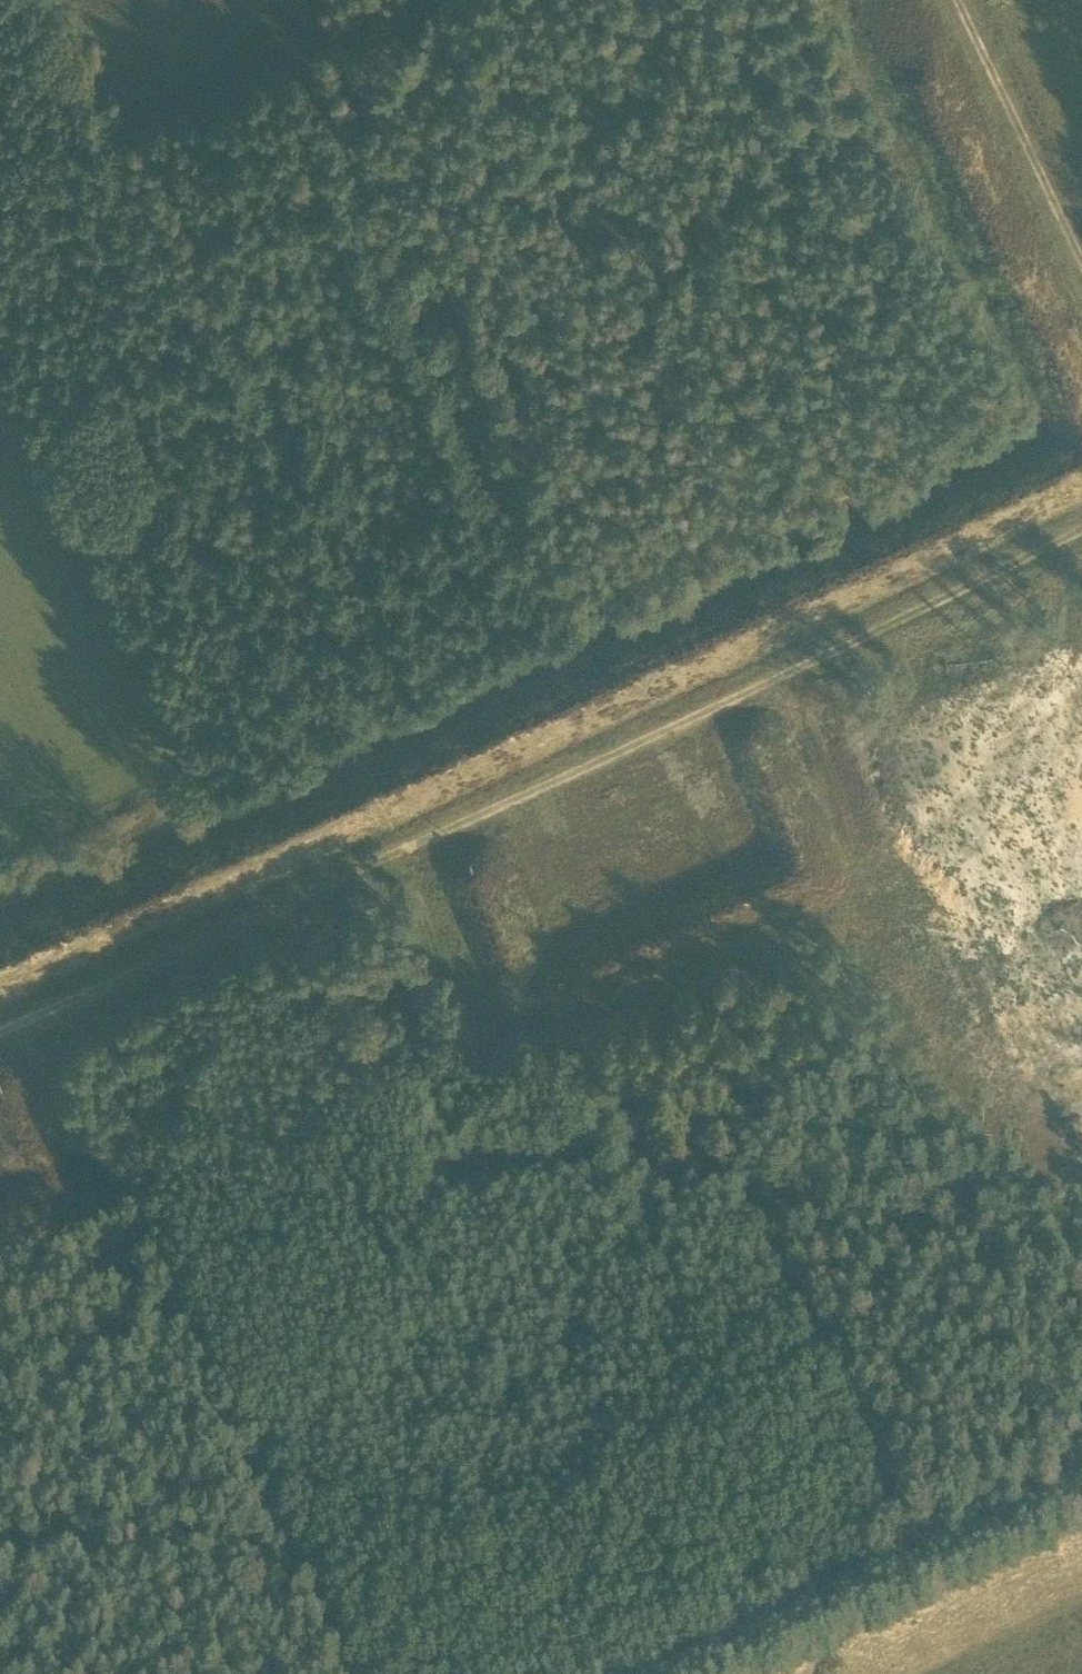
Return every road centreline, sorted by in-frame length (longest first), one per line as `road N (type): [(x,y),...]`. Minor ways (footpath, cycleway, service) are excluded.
road 1 (track): [(0,1037),(1081,527)]
road 2 (track): [(947,0),(1081,275)]

